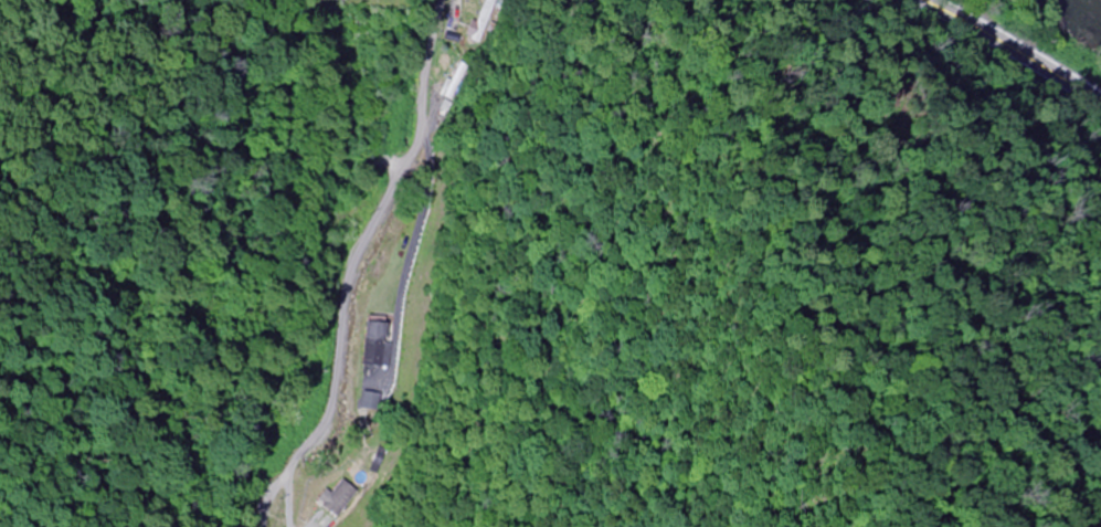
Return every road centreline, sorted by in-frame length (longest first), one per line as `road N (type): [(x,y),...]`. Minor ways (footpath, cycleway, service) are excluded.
road 1 (residential): [(286,526),(375,360),(412,160),(462,0)]
road 2 (trunk): [(1100,102),(927,0)]

